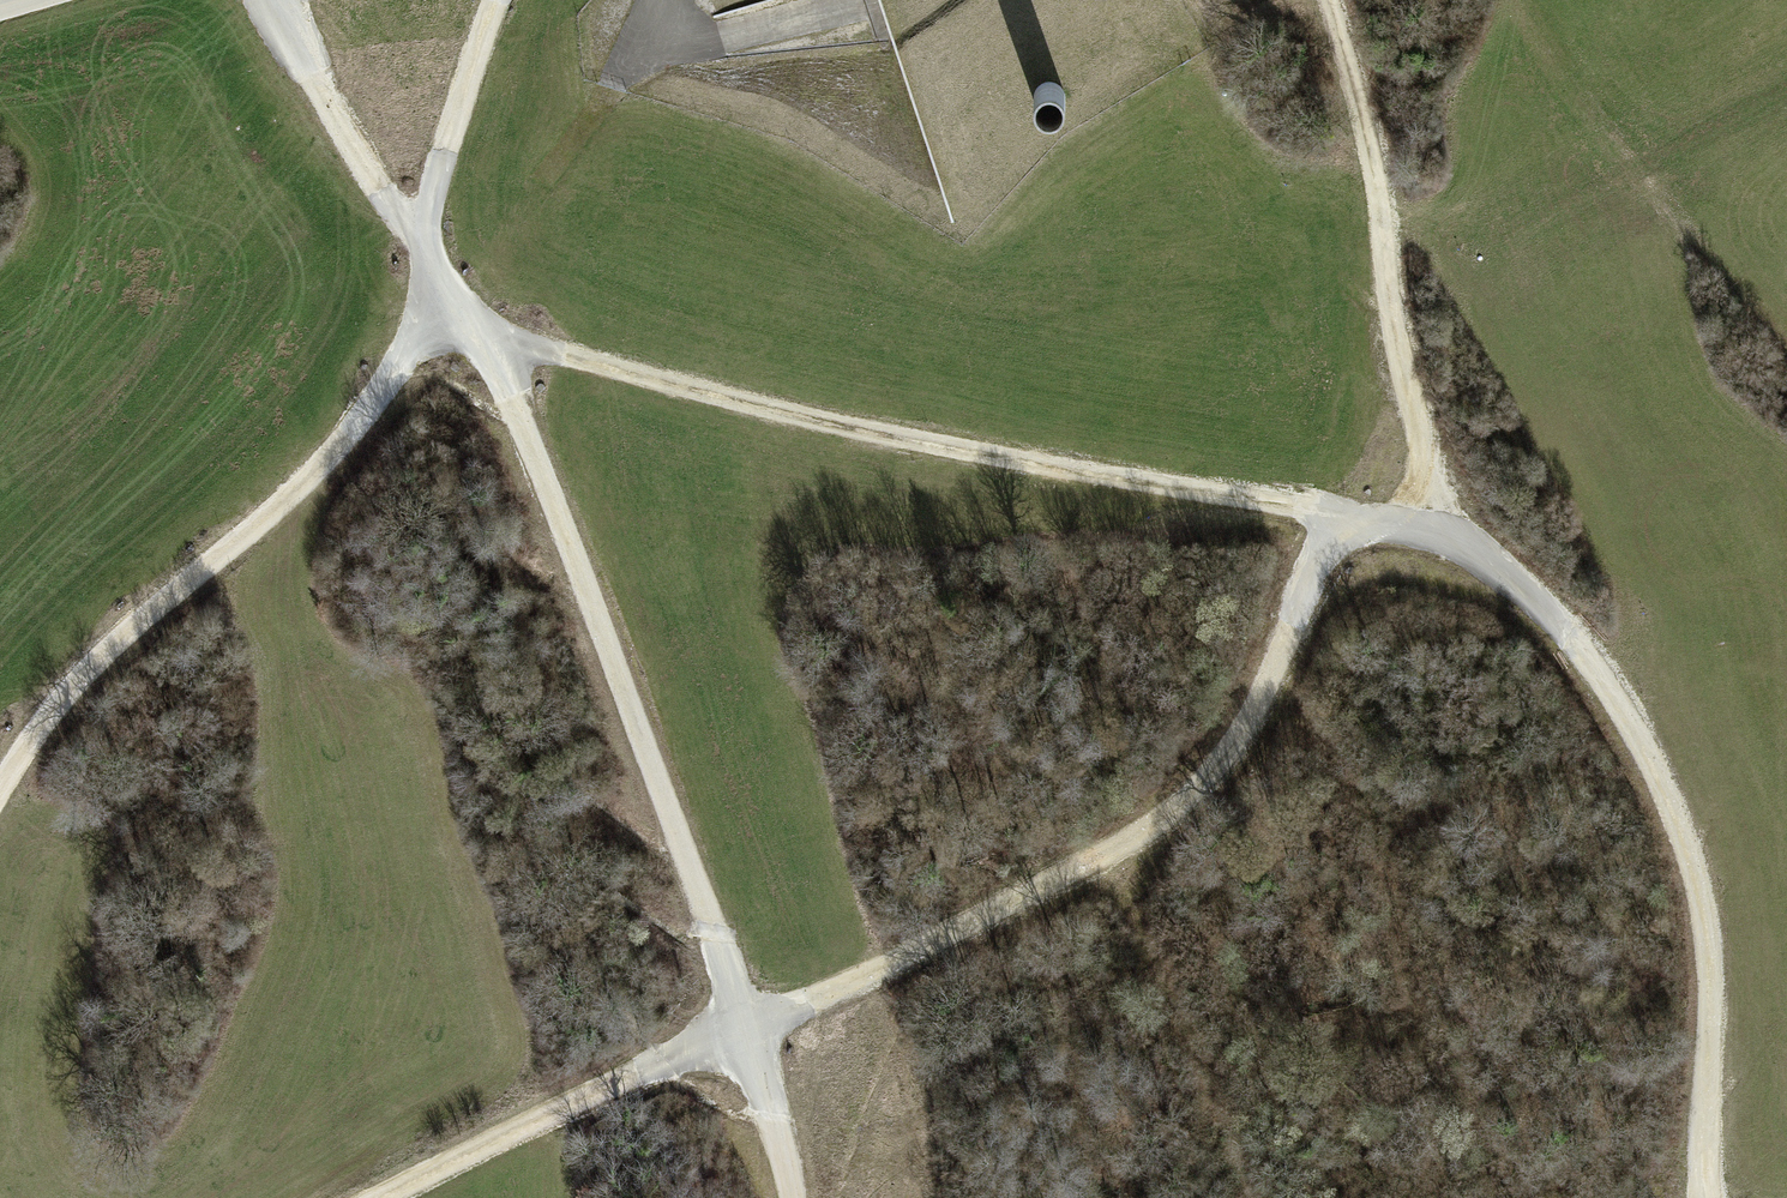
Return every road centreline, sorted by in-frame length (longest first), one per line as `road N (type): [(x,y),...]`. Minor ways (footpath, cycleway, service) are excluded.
road 1 (track): [(382,1197),(899,959),(1174,809),(1237,744),(1334,508)]
road 2 (trunk): [(1102,0),(1290,1197)]
road 3 (track): [(442,314),(482,341),(574,557),(747,1030),(789,1197)]
road 4 (track): [(1404,385),(1436,531),(1515,581),(1604,668),(1675,811),(1699,882),(1713,986),(1704,1197)]
road 5 (track): [(482,341),(886,435),(1334,508)]
road 6 (track): [(0,790),(53,707),(115,644),(292,496),(442,314)]
road 7 (track): [(1404,385),(1366,152),(1329,0)]
road 8 (track): [(285,0),(380,190),(421,235),(442,314)]
road 9 (track): [(493,0),(421,235)]

